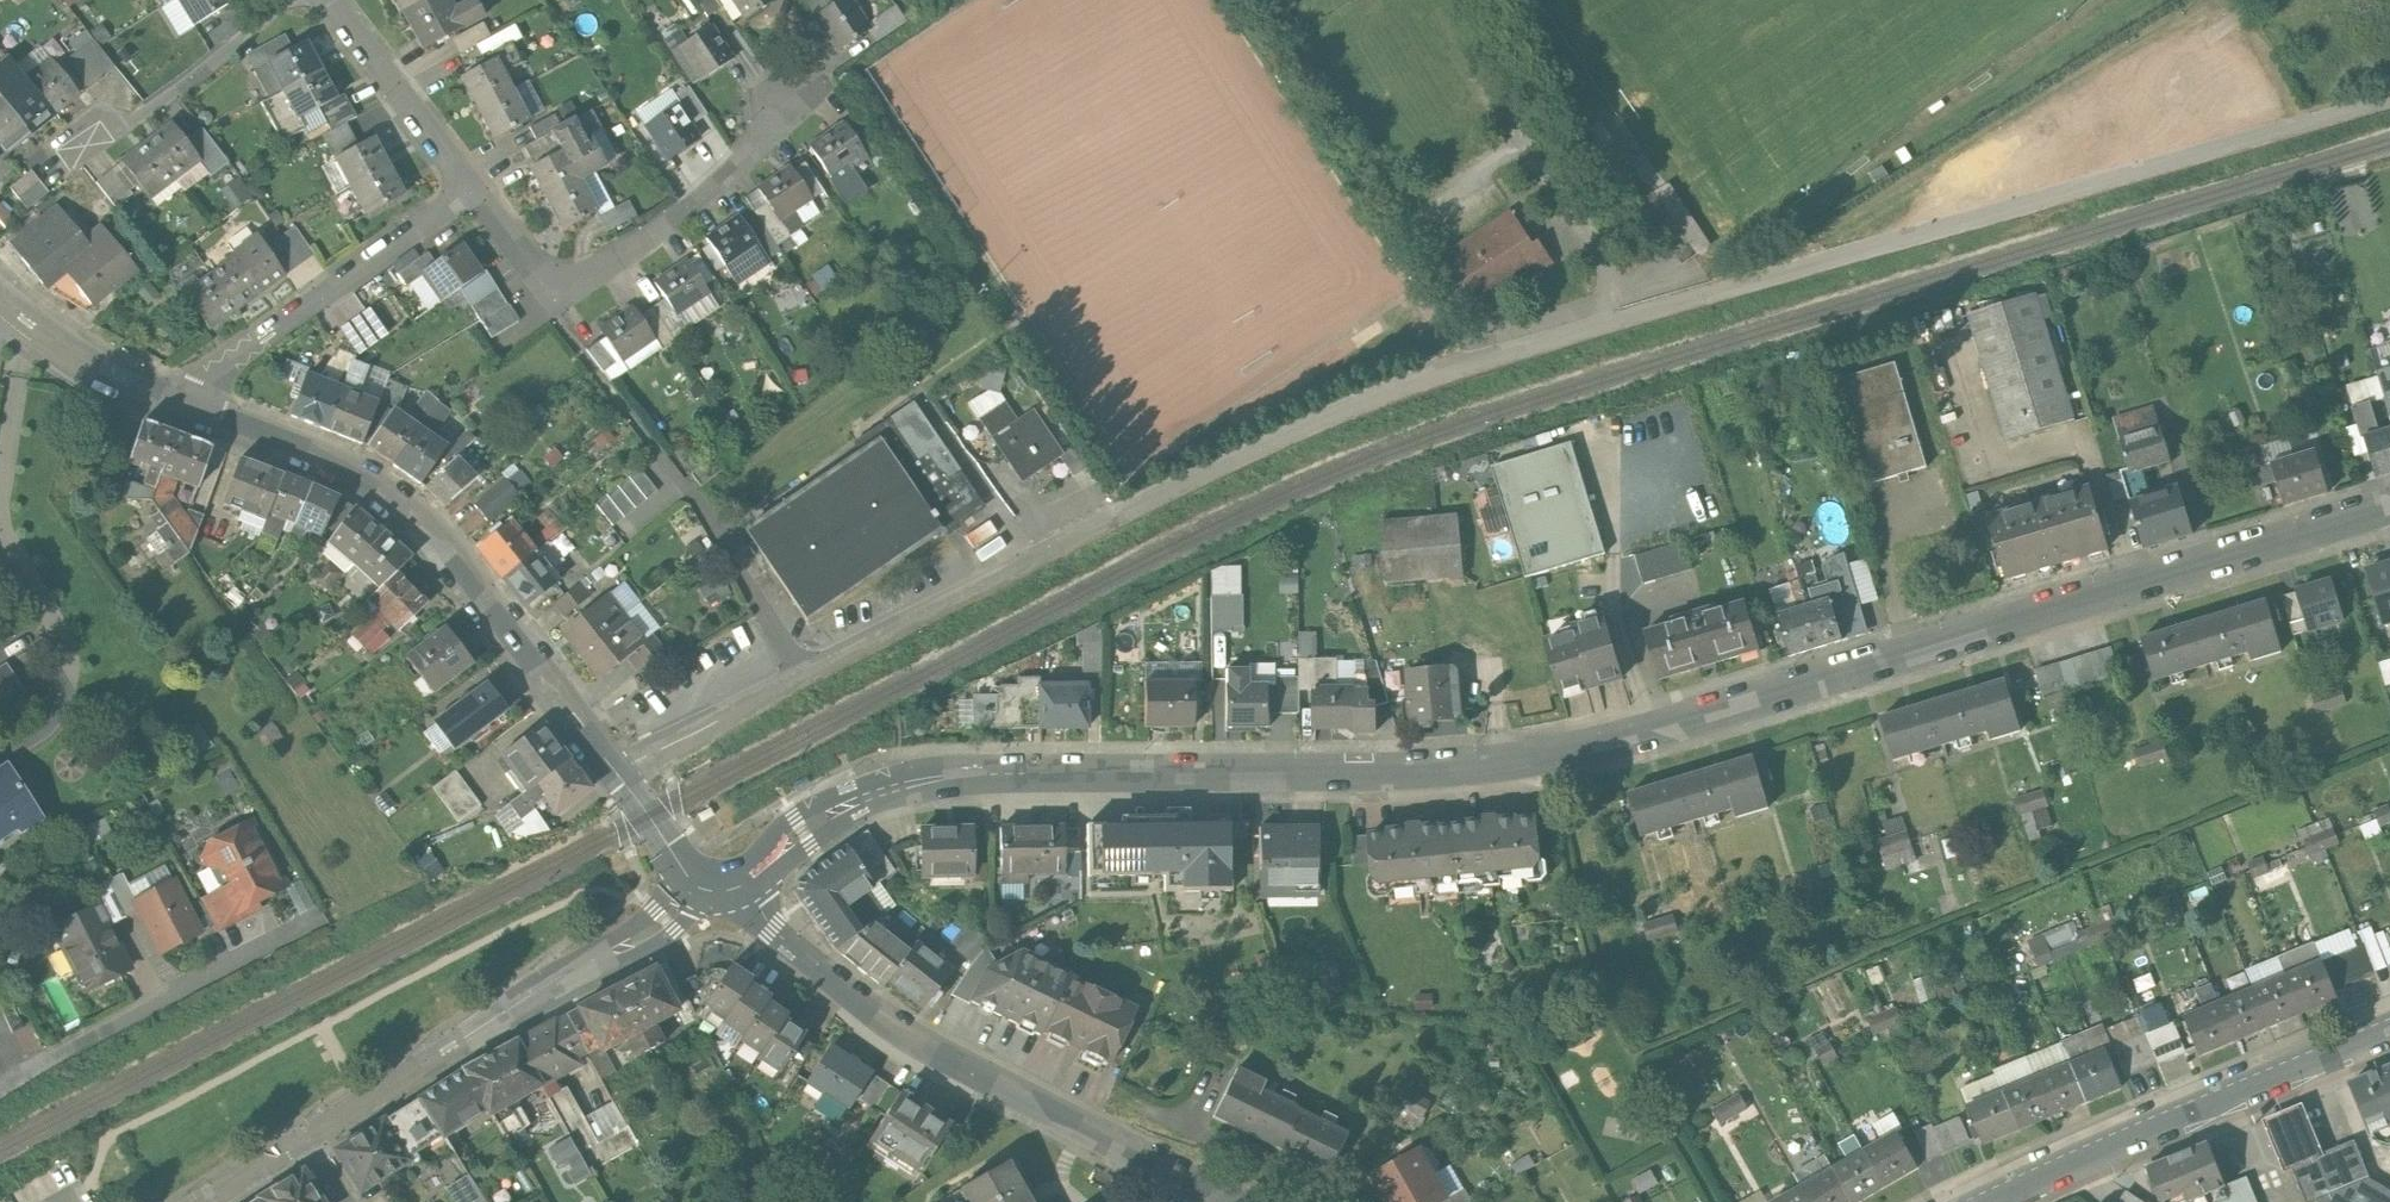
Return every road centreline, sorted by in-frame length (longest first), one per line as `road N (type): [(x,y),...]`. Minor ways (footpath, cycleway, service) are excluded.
road 1 (unclassified): [(629,779),(770,694),(1118,517),(1418,382),(2377,103)]
road 2 (residential): [(701,871),(935,773),(1411,773),(1549,758),(2389,511)]
road 3 (residential): [(1255,1201),(914,1046),(784,960),(701,871)]
road 4 (residential): [(629,779),(500,600),(379,487),(175,395)]
road 5 (residential): [(299,1132),(701,871)]
road 6 (residential): [(473,191),(555,294),(680,219),(760,146),(794,97)]
road 7 (secondary): [(1991,1201),(2389,1032)]
road 8 (residential): [(175,395),(473,191)]
road 9 (residential): [(0,1088),(314,926)]
road 10 (residential): [(290,0),(137,122),(107,125),(83,144)]
road 11 (residential): [(334,0),(473,191)]
road 12 (residential): [(175,395),(118,375),(0,304)]
road 13 (residential): [(195,1201),(299,1132)]

